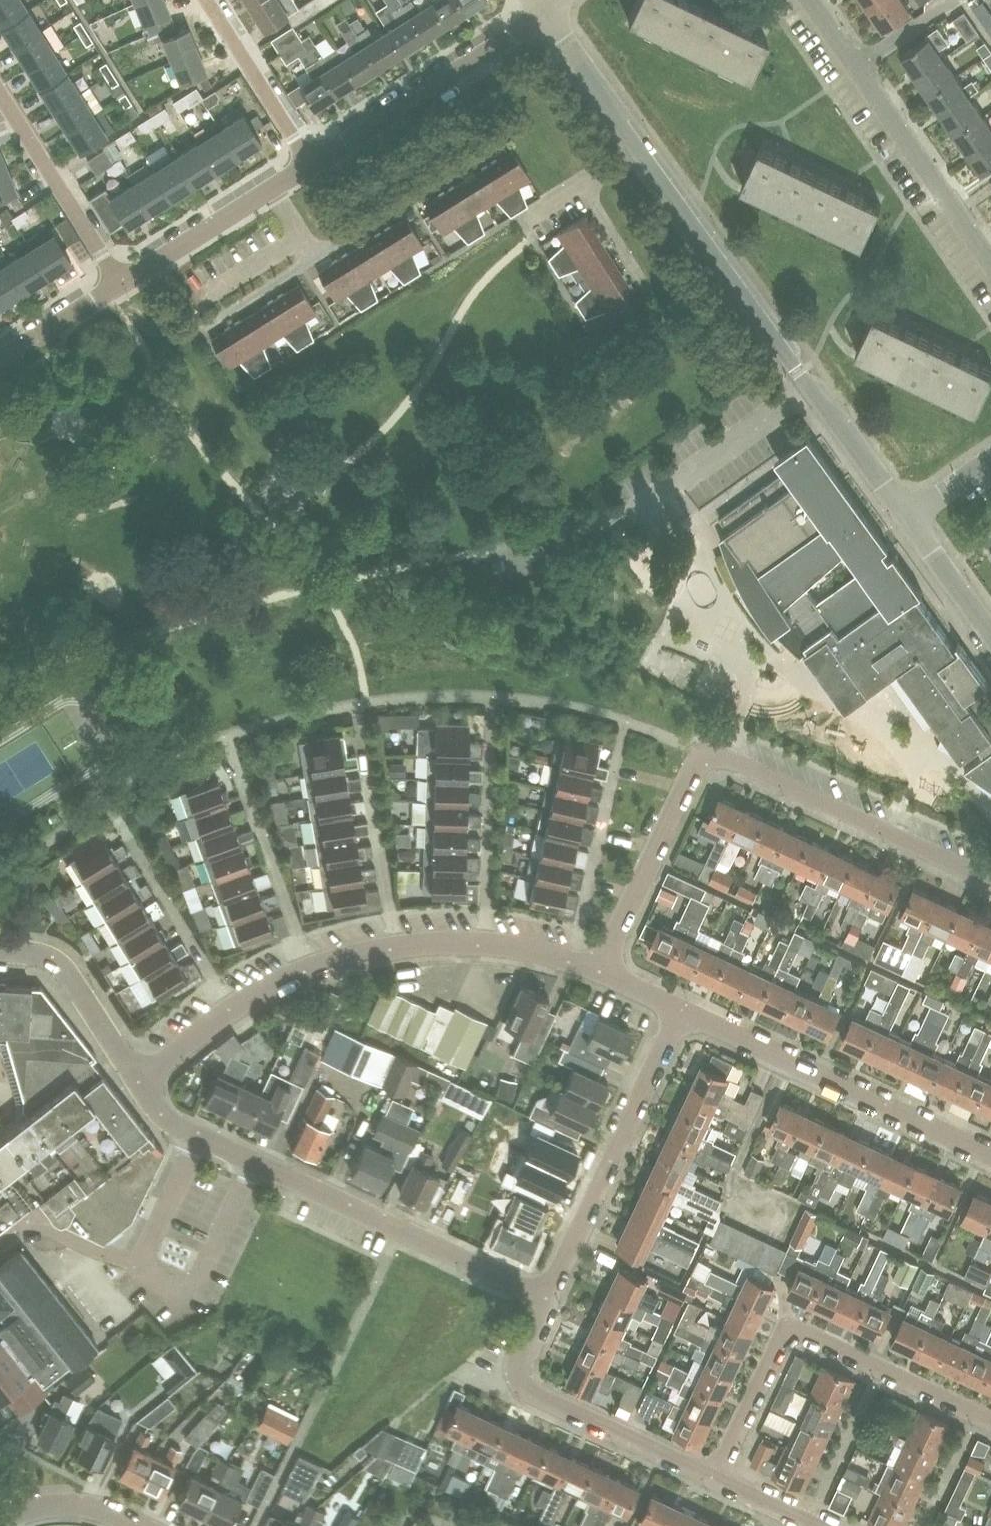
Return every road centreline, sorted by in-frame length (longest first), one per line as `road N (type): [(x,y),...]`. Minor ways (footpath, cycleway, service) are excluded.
road 1 (residential): [(909,519),(545,13)]
road 2 (residential): [(990,882),(711,756),(688,777),(601,973)]
road 3 (residential): [(601,973),(486,945),(357,956),(234,1009),(140,1083)]
road 4 (residential): [(549,1298),(163,1119),(140,1083)]
road 5 (residential): [(990,1421),(805,1333),(790,1333),(779,1342),(717,1480)]
road 6 (residential): [(990,1156),(680,1012)]
road 7 (residential): [(990,263),(810,0)]
road 8 (residential): [(549,1298),(680,1012)]
road 9 (residential): [(717,1480),(522,1385),(519,1364),(549,1298)]
road 10 (residential): [(316,160),(545,13)]
road 11 (residential): [(121,283),(316,160)]
road 12 (residential): [(121,283),(0,95)]
road 13 (residential): [(140,1083),(57,964),(0,951)]
road 14 (residential): [(316,160),(213,0)]
road 15 (residential): [(0,357),(121,283)]
road 16 (residential): [(990,634),(909,519)]
road 17 (residential): [(129,1525),(71,1509),(0,1525)]

